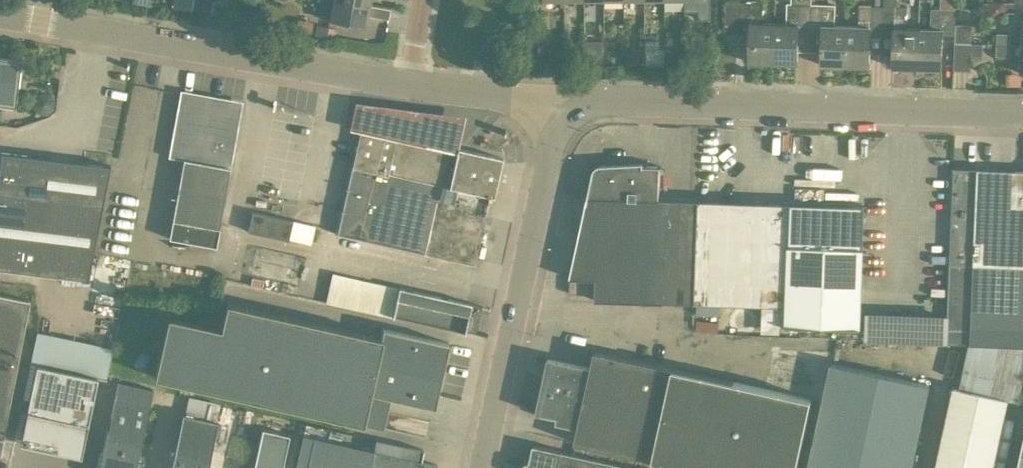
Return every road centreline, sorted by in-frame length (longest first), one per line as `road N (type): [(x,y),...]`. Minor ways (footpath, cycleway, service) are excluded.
road 1 (residential): [(1022,111),(562,99)]
road 2 (residential): [(408,82),(0,17)]
road 3 (residential): [(483,467),(562,99)]
road 4 (residential): [(562,99),(408,82)]

